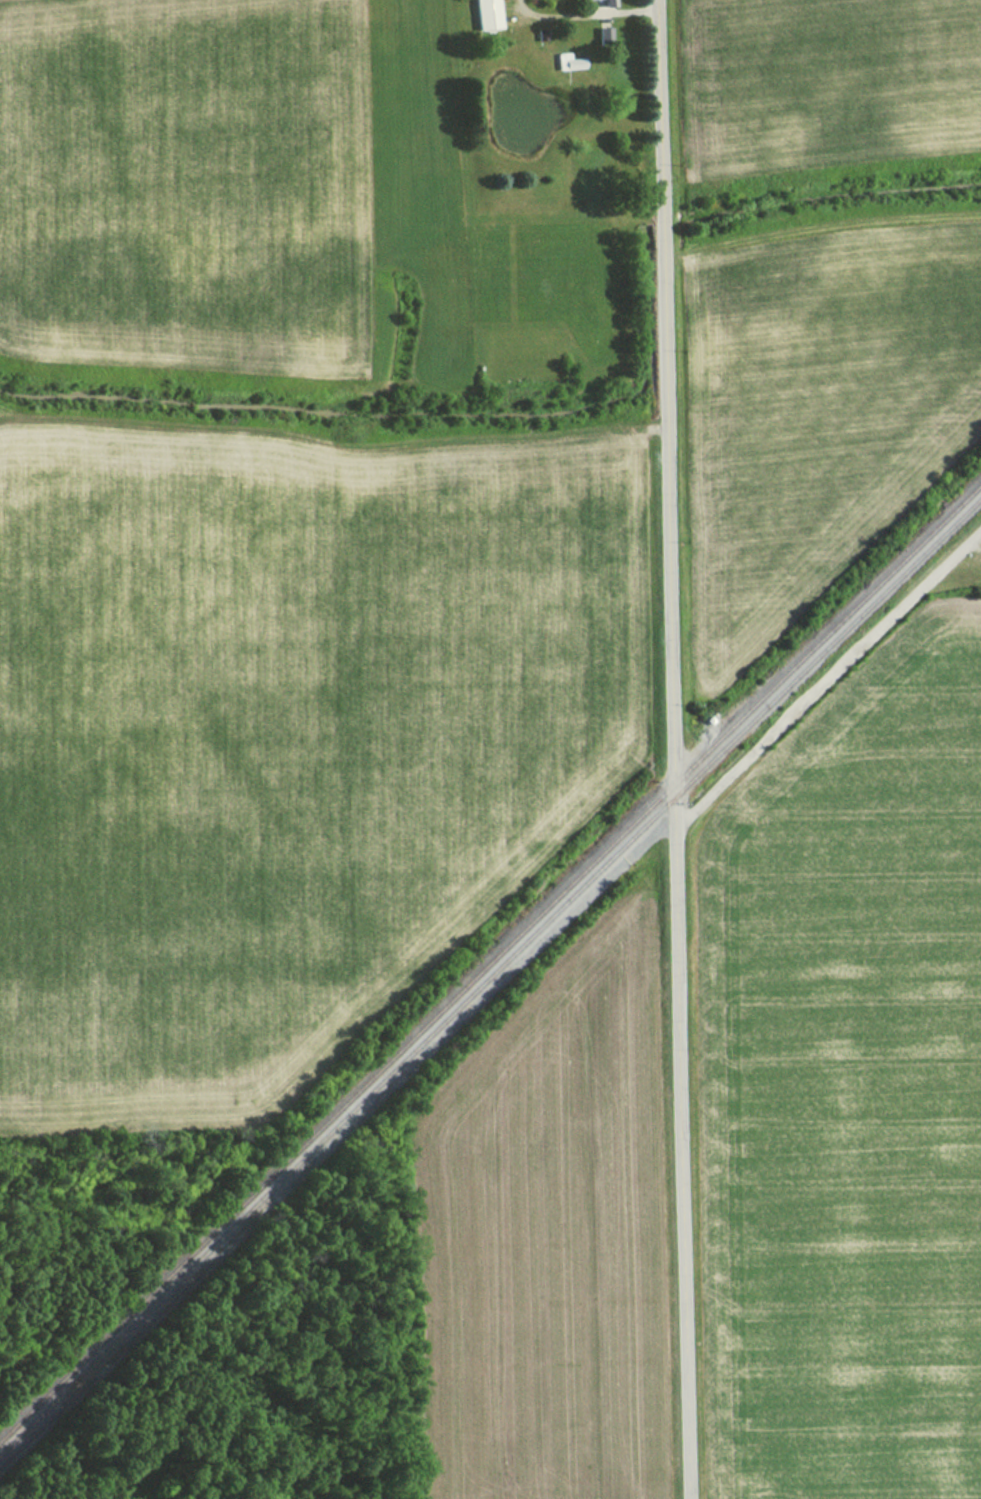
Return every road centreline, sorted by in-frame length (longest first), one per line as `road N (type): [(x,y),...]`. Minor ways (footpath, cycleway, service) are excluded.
road 1 (tertiary): [(690,1498),(654,0)]

